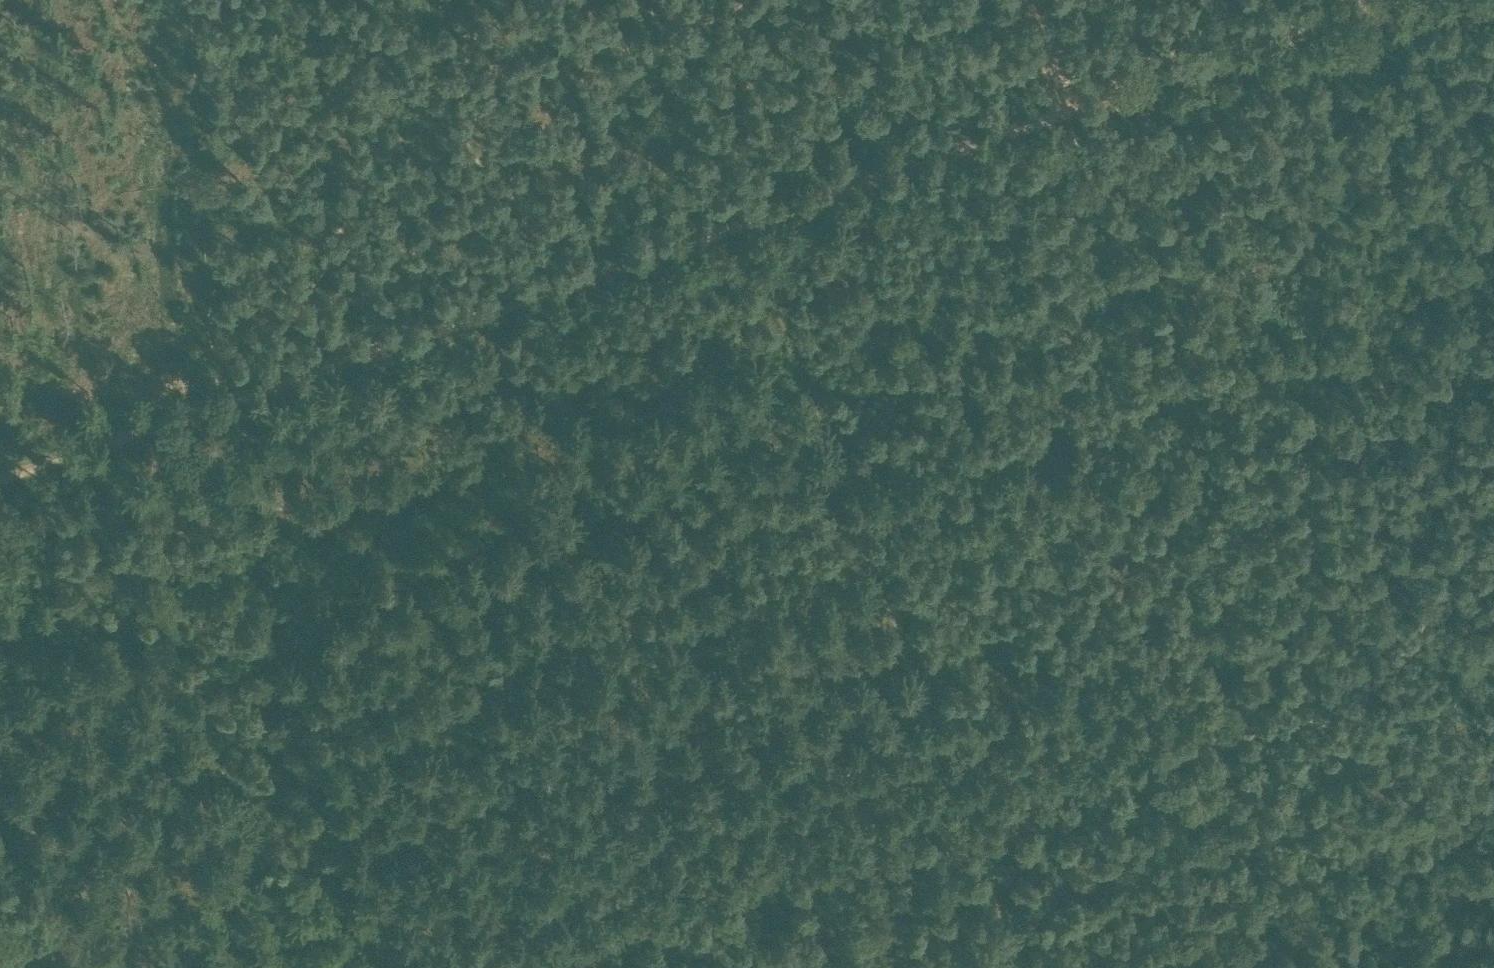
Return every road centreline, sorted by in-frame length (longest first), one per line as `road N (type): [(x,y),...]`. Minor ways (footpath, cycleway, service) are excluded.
road 1 (track): [(1377,0),(187,405)]
road 2 (track): [(187,405),(0,472)]

